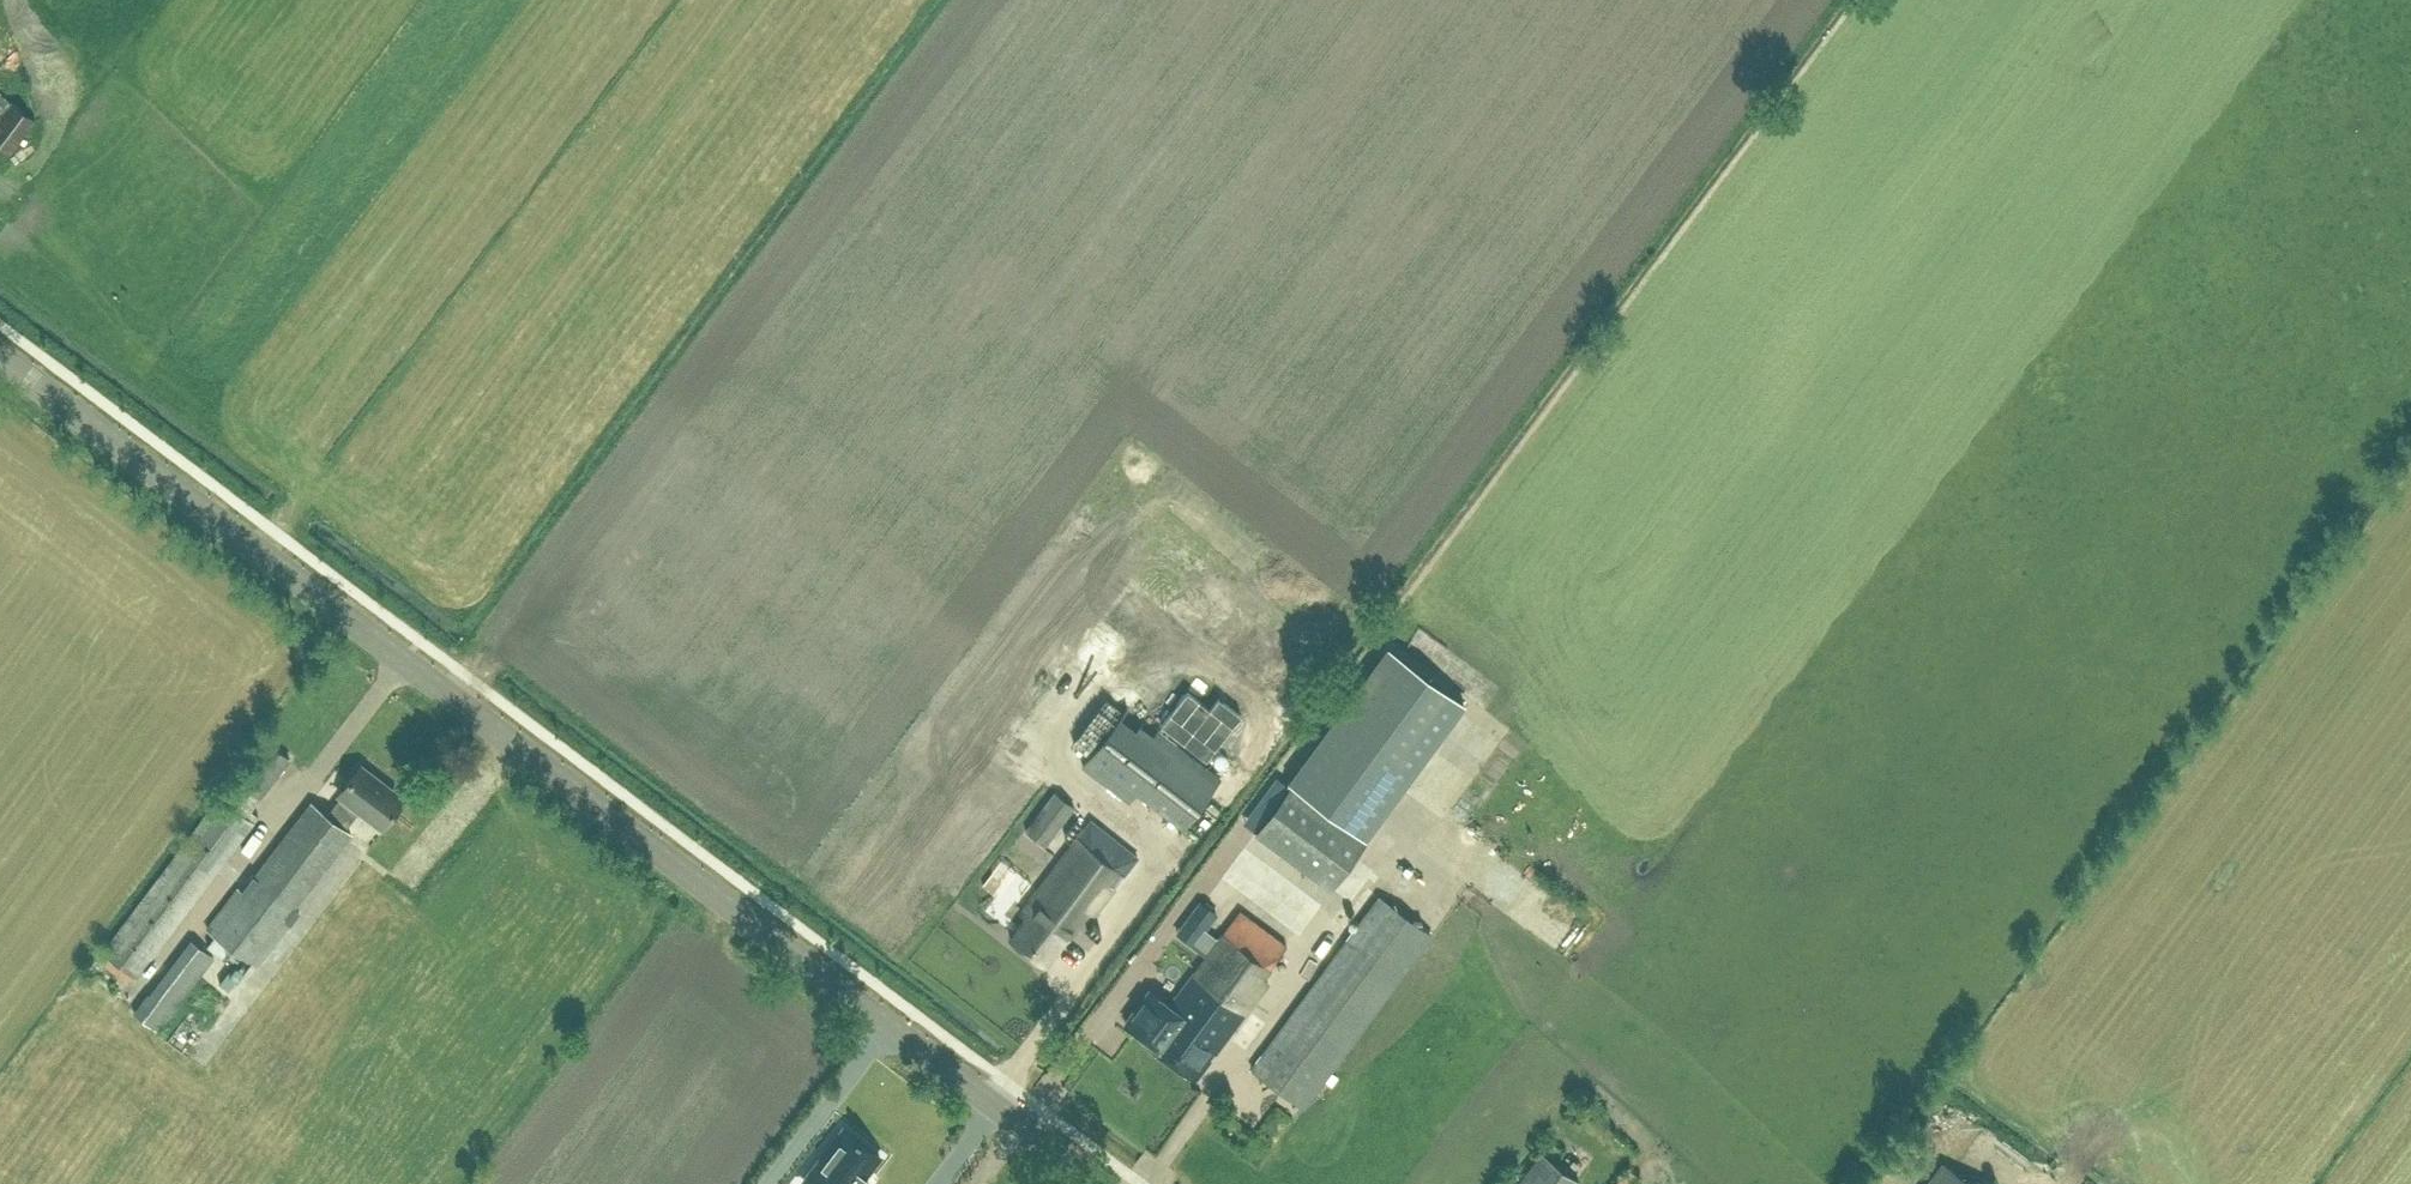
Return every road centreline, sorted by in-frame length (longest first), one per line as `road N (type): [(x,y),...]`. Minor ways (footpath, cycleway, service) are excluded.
road 1 (tertiary): [(1097,1183),(0,357)]

